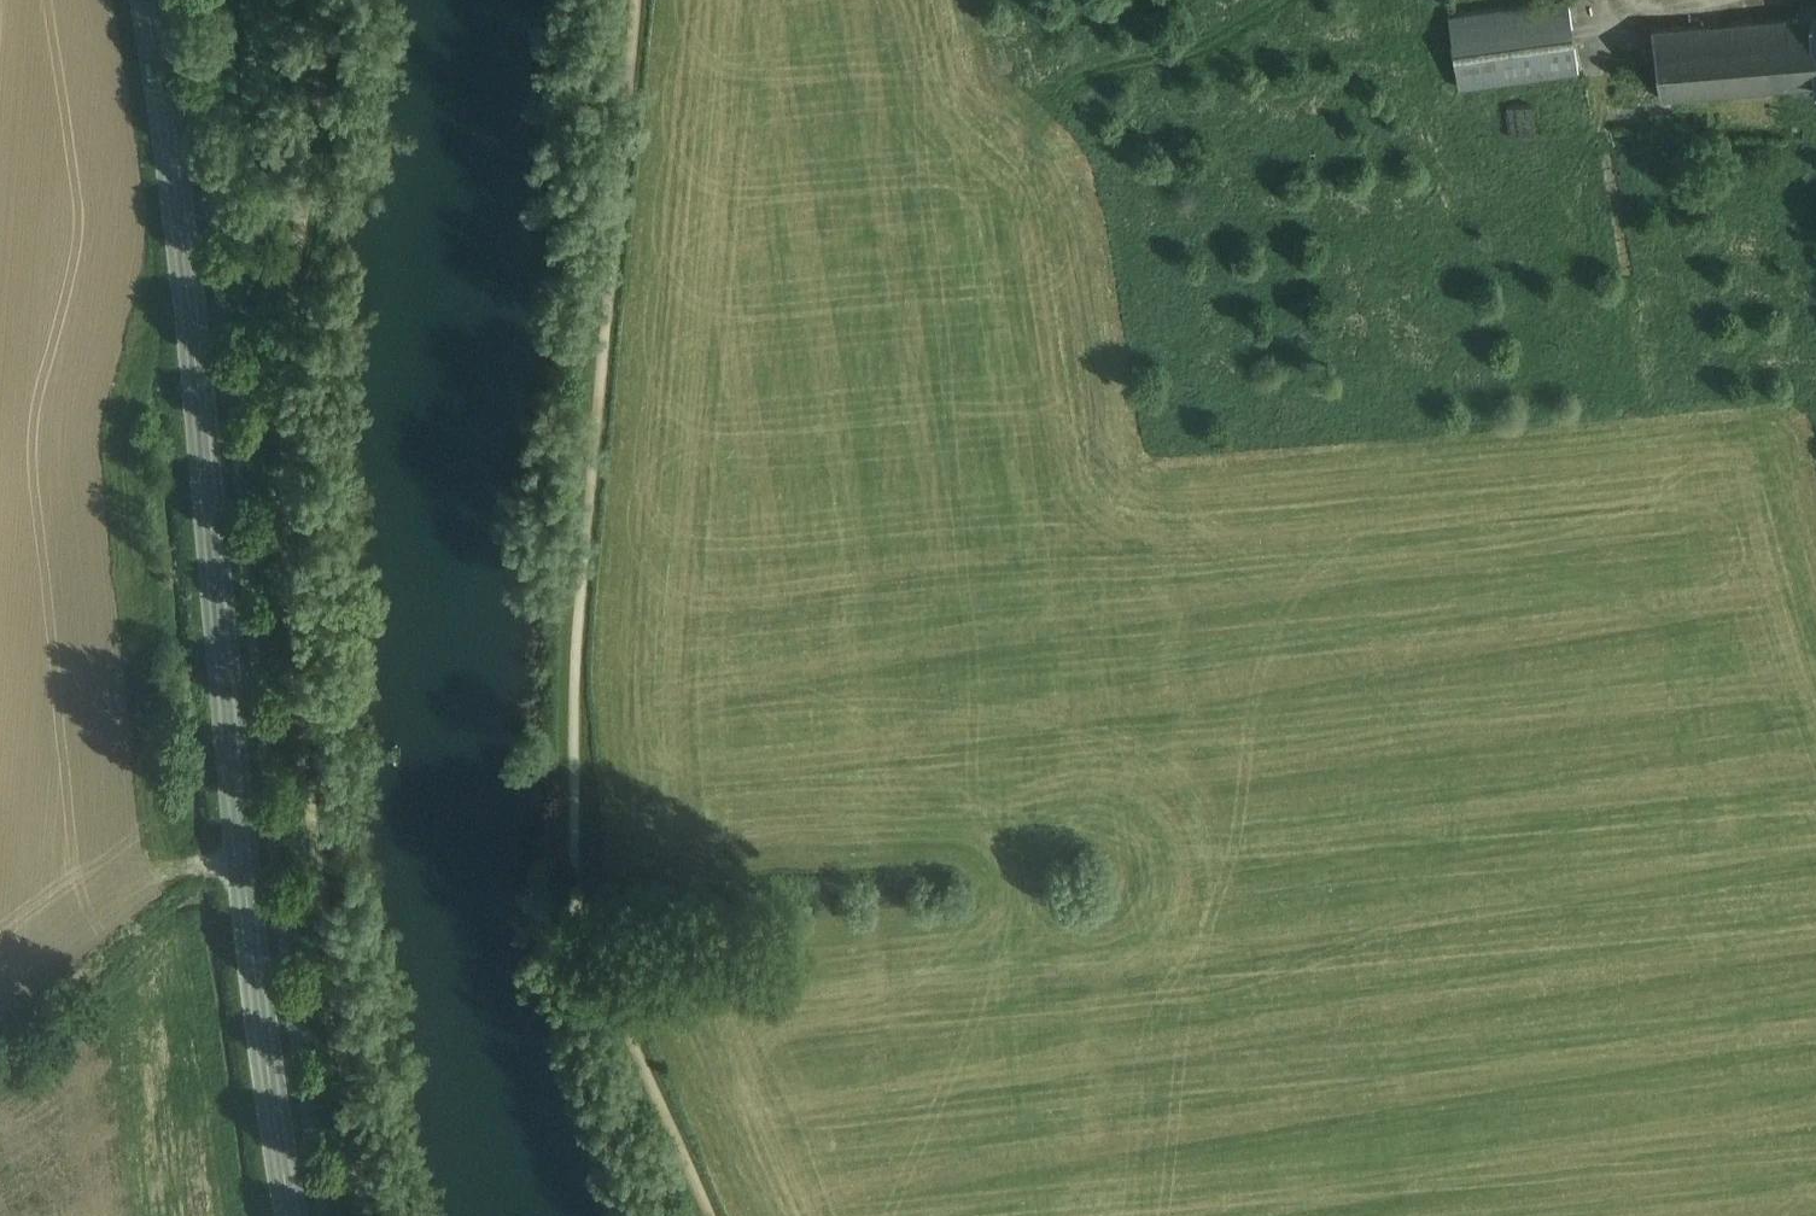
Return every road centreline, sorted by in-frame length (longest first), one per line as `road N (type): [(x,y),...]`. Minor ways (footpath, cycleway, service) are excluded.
road 1 (secondary): [(290,1215),(238,834),(199,360),(149,0)]

